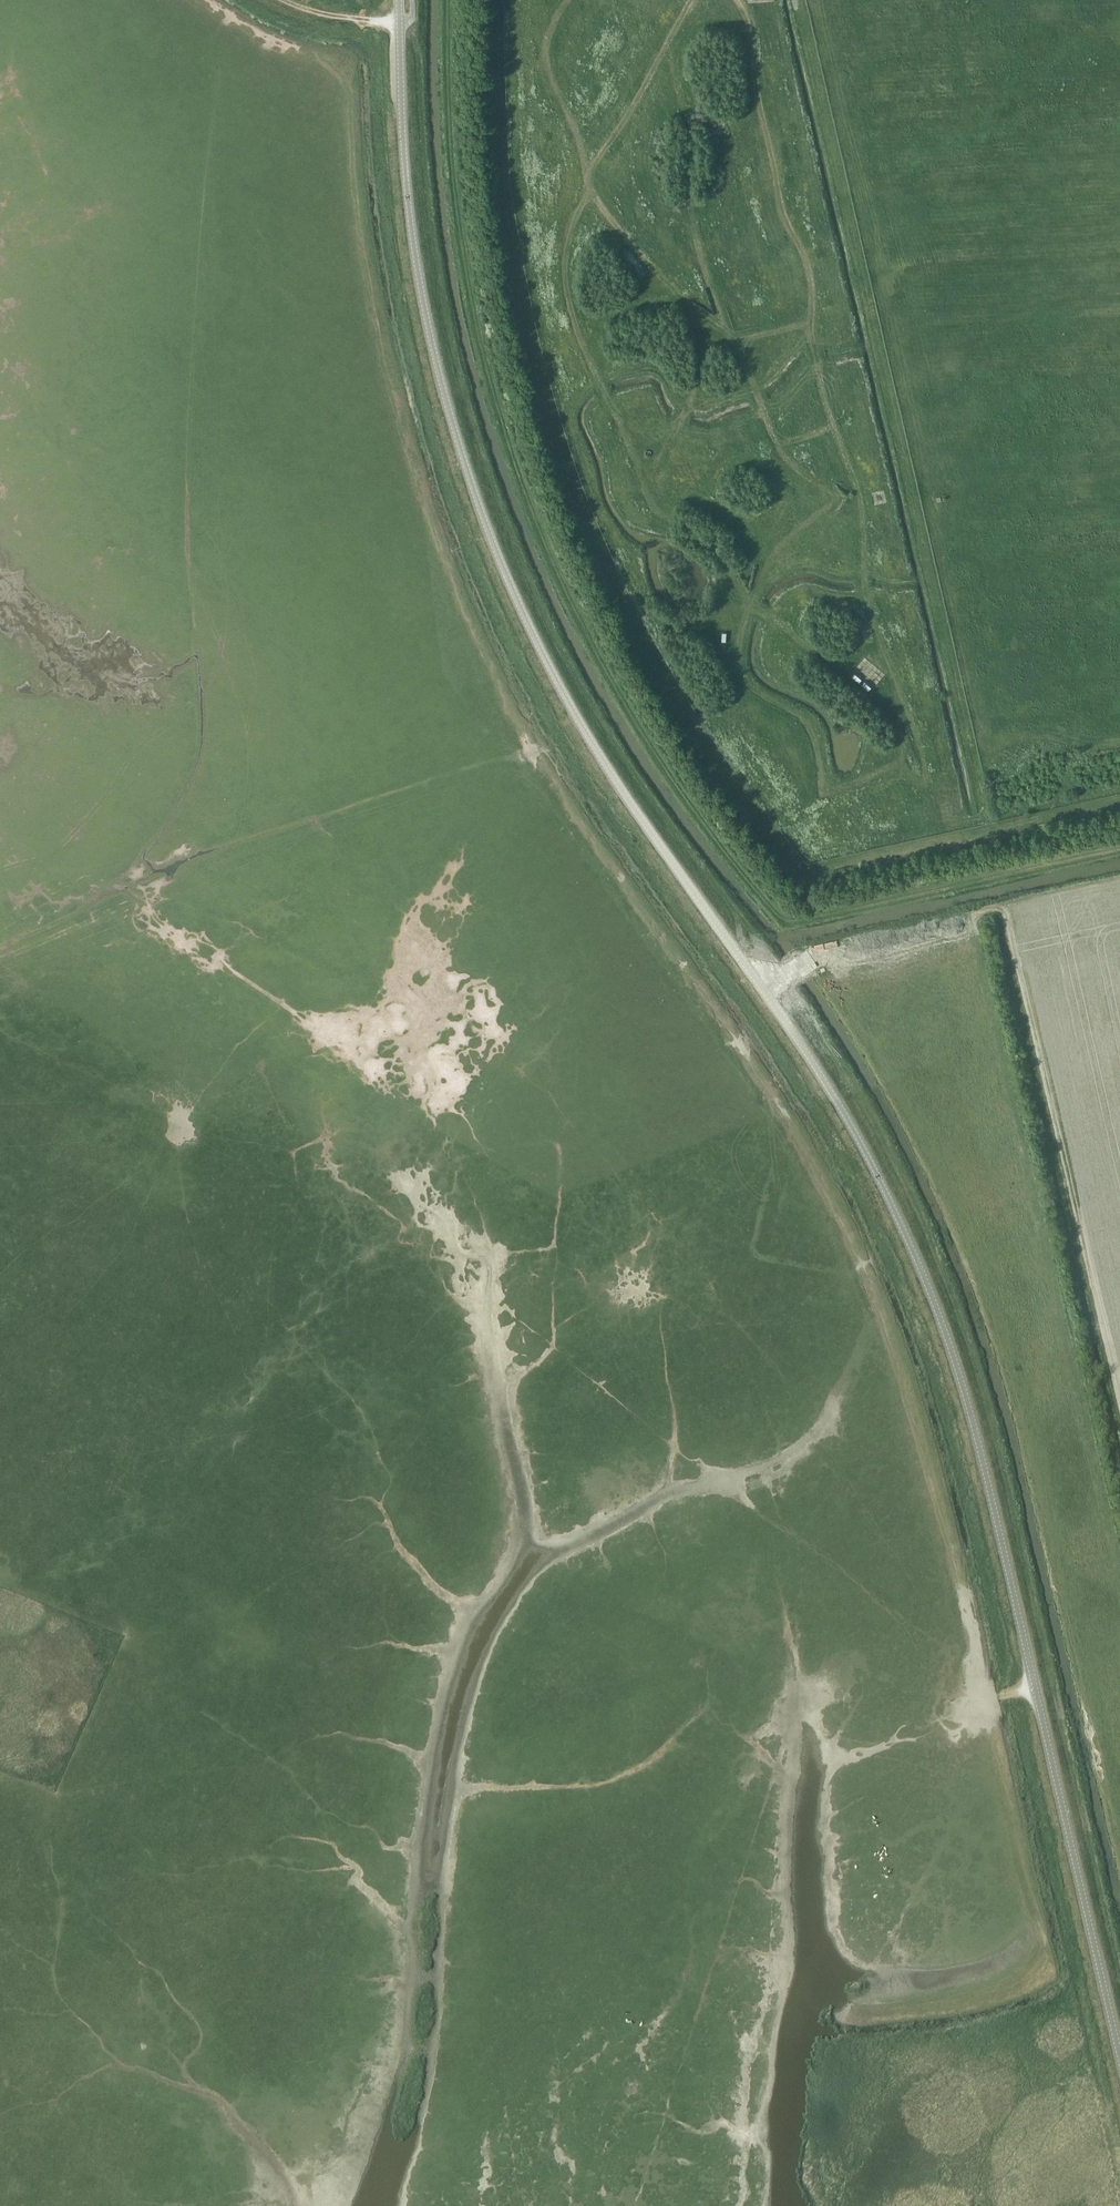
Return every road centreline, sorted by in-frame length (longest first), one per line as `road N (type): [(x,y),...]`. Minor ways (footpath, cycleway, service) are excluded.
road 1 (unclassified): [(1119,2060),(991,1520),(908,1248),(859,1139),(808,1058),(620,797),(534,646),(487,536),(416,270),(399,0)]
road 2 (track): [(448,0),(449,128),(494,399),(545,553),(694,812),(786,925),(1119,849)]
road 3 (track): [(401,43),(366,21),(287,0)]

